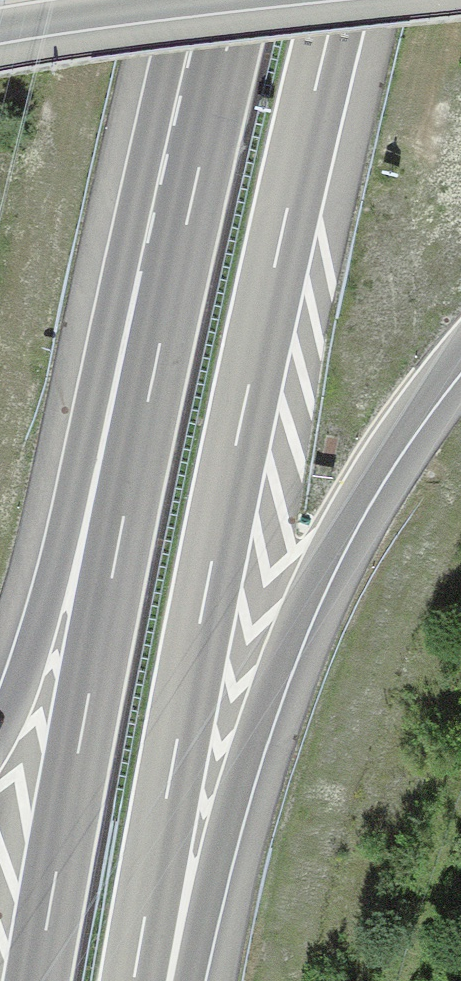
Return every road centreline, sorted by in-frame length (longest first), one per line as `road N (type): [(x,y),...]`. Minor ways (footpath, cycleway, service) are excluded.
road 1 (motorway): [(134,980),(177,727),(337,0)]
road 2 (motorway): [(174,273),(38,980)]
road 3 (motorway): [(178,980),(292,633),(370,475),(460,351)]
road 4 (motorway): [(174,273),(0,730)]
road 5 (motorway): [(240,0),(174,273)]
road 6 (motorway): [(0,31),(202,0)]

